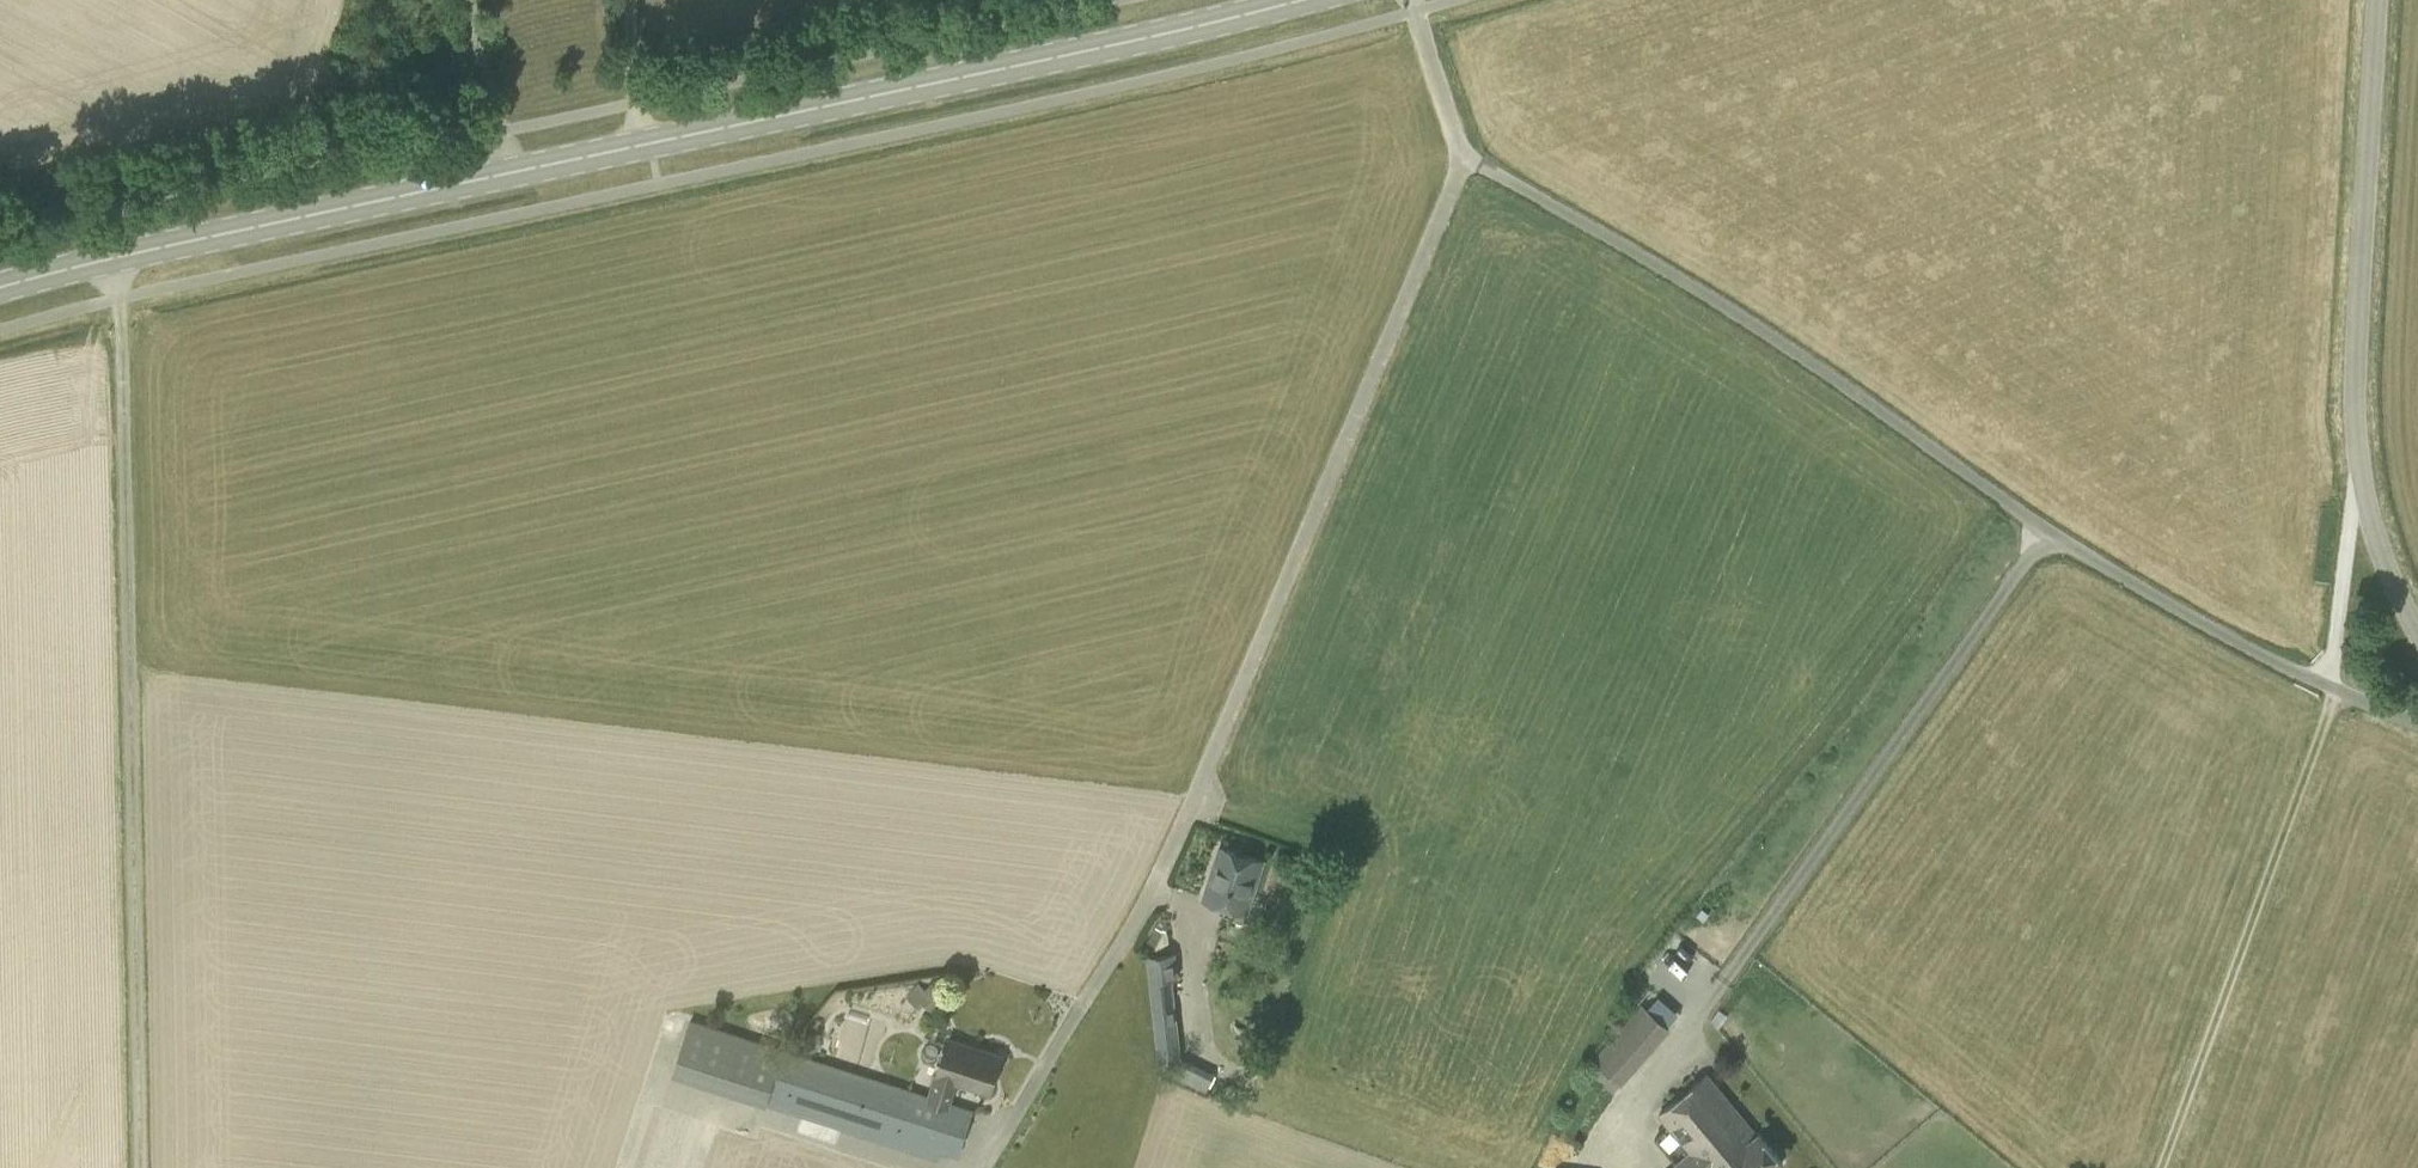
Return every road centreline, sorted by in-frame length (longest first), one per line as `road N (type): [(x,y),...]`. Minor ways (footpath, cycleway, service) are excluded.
road 1 (secondary): [(0,293),(119,258),(1321,0)]
road 2 (unclassified): [(2417,622),(2364,504),(2361,467),(2380,0)]

